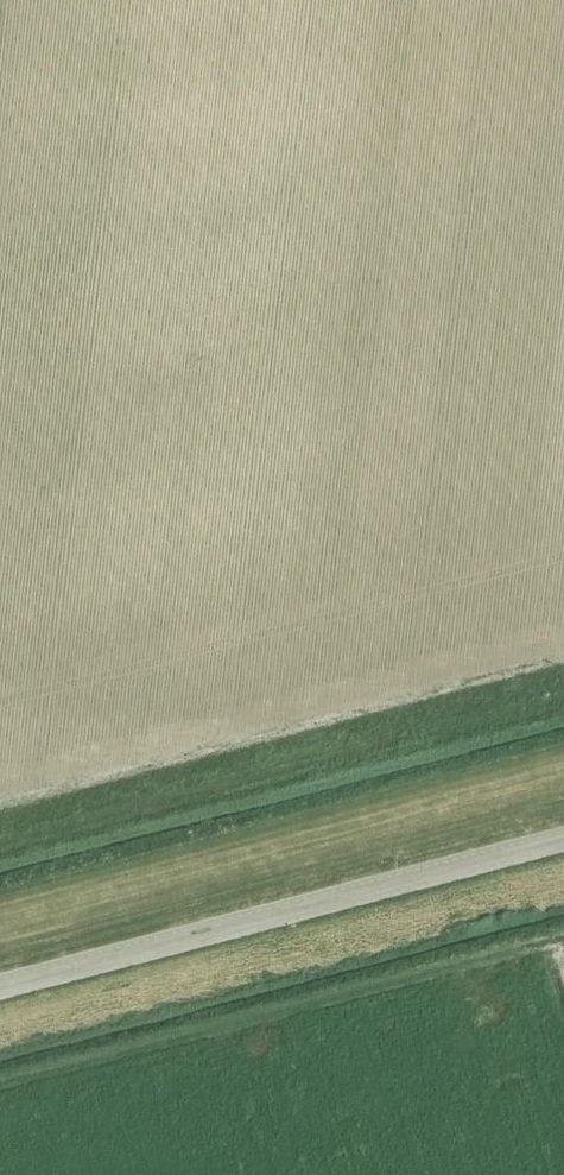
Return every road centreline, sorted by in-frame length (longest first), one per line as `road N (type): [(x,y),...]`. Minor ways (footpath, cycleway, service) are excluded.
road 1 (tertiary): [(0,986),(563,839)]

